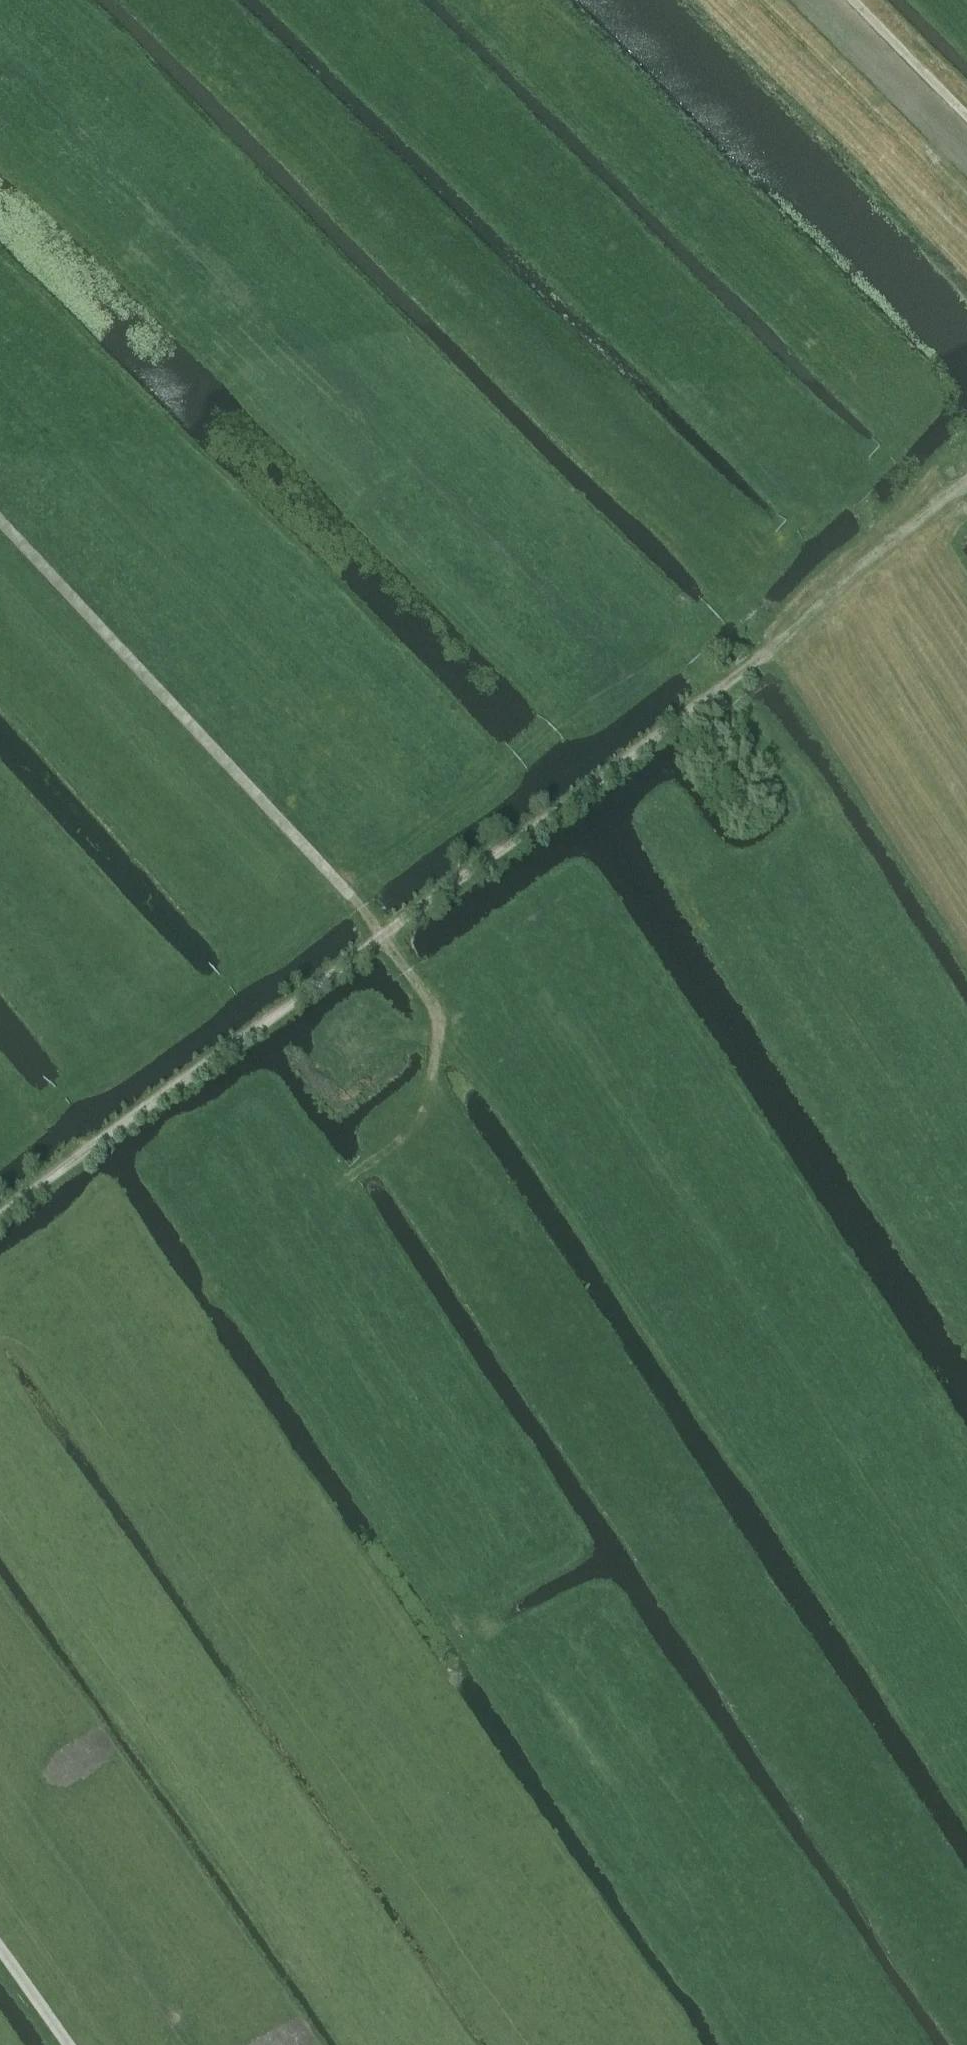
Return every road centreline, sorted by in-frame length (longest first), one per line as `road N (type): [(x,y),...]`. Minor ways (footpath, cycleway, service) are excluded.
road 1 (track): [(0,1218),(615,772),(966,482)]
road 2 (track): [(428,1093),(438,1017),(410,972),(355,902),(0,520)]
road 3 (track): [(966,115),(853,0)]

